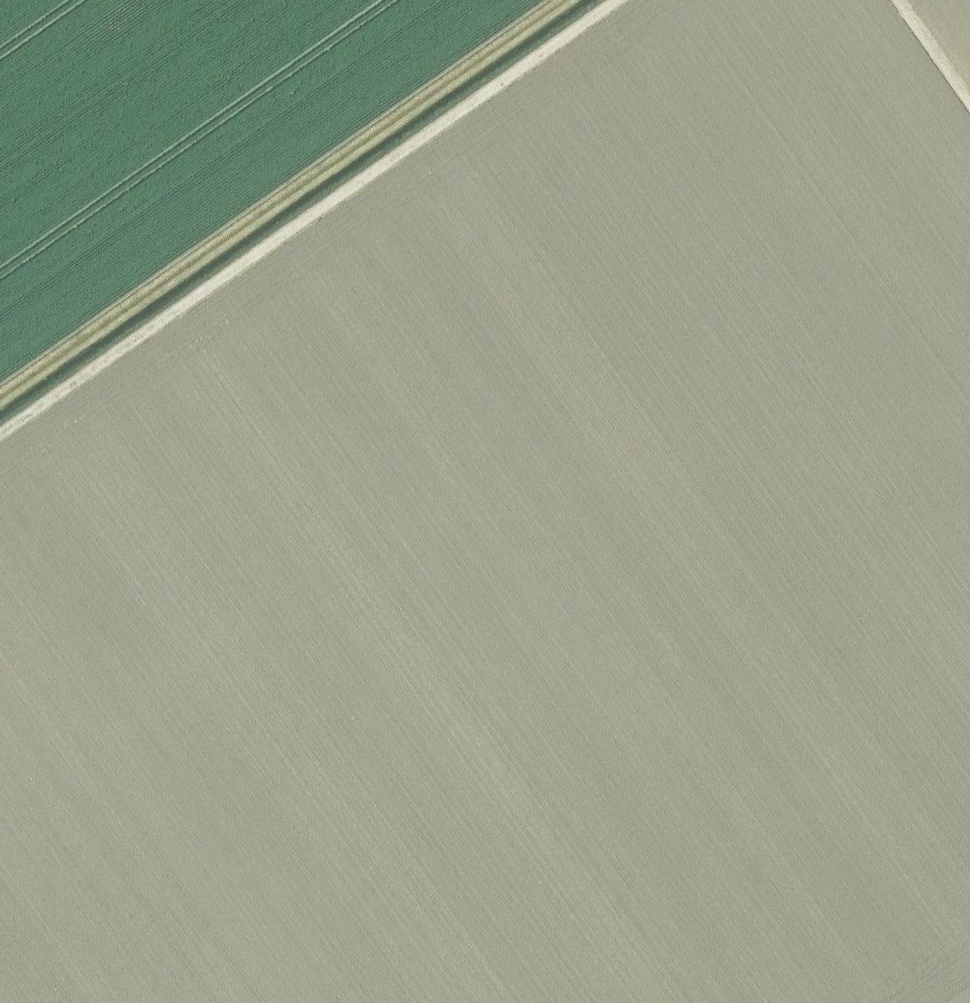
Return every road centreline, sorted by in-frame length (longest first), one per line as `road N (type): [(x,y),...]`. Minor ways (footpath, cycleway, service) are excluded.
road 1 (track): [(622,0),(0,436)]
road 2 (track): [(969,103),(897,0)]

